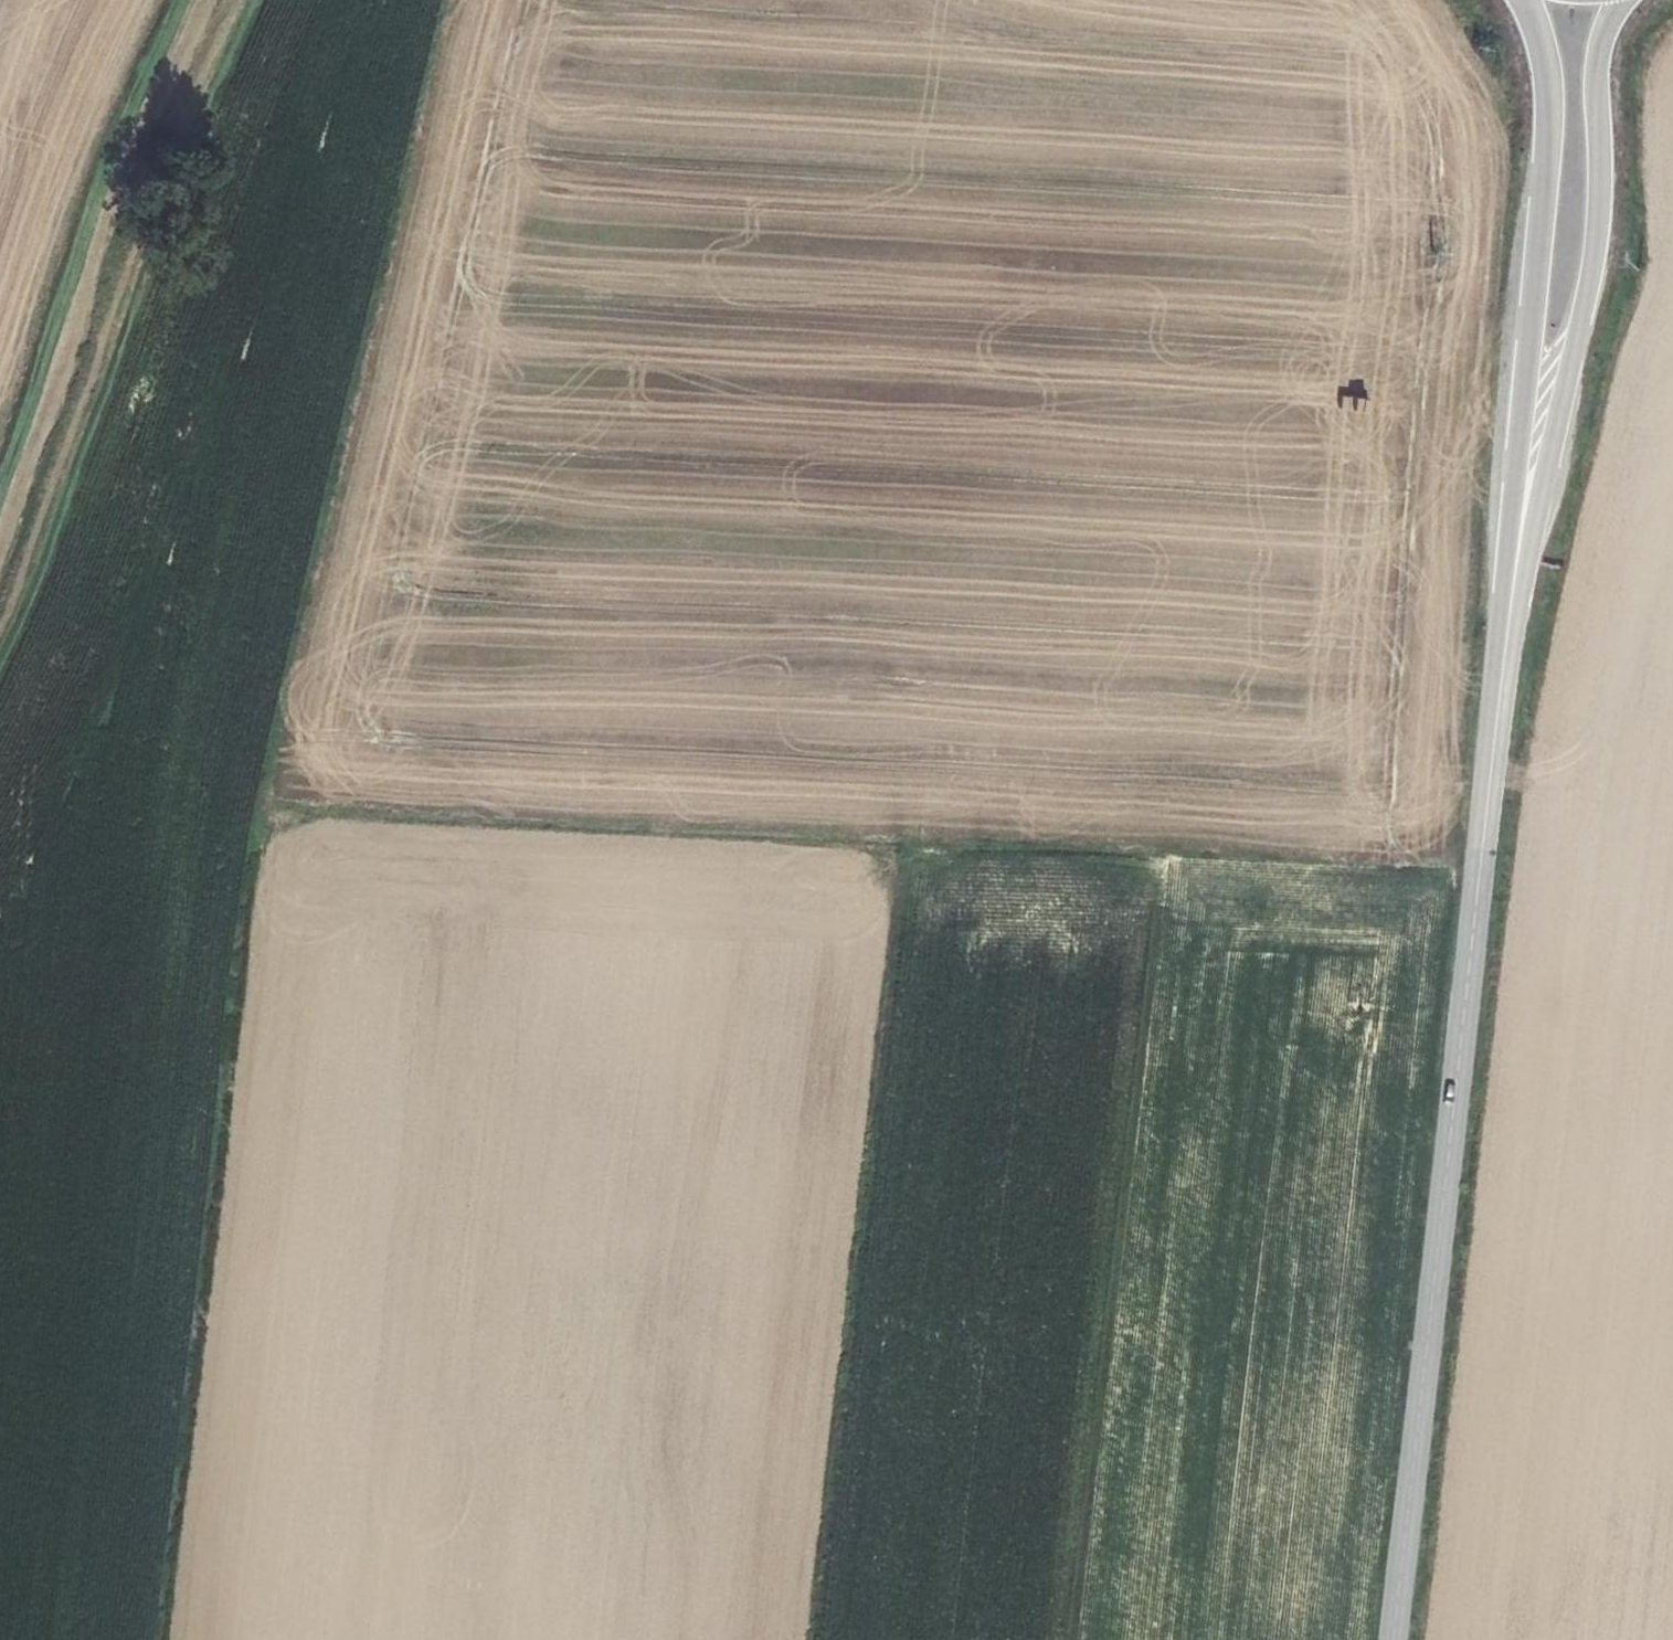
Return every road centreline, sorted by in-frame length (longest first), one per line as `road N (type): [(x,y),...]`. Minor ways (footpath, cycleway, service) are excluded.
road 1 (tertiary): [(1516,580),(1395,1639)]
road 2 (tertiary): [(1516,580),(1596,258),(1597,79),(1622,0)]
road 3 (tertiary): [(1525,0),(1549,99),(1516,580)]

